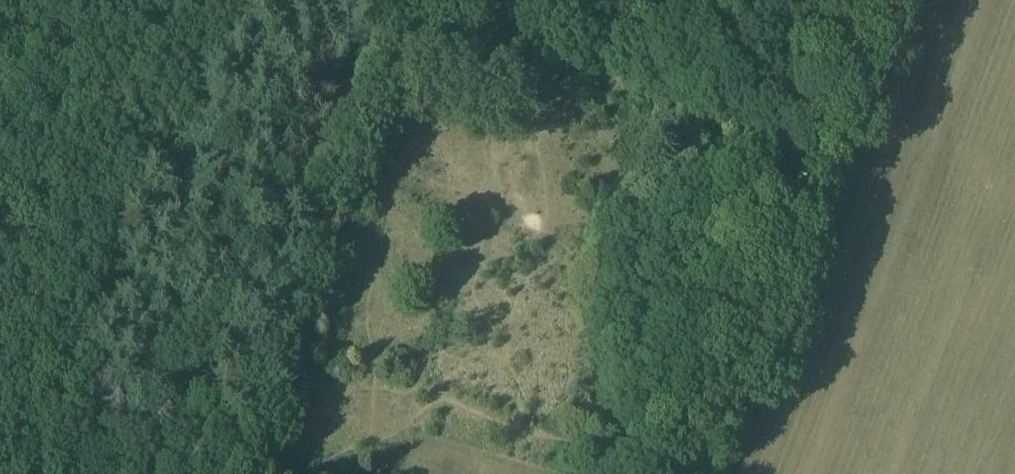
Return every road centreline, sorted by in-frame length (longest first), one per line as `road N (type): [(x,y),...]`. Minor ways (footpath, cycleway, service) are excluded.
road 1 (track): [(211,0),(36,473)]
road 2 (track): [(349,221),(0,93)]
road 3 (unclassified): [(698,473),(825,131)]
road 4 (track): [(825,131),(872,0)]

